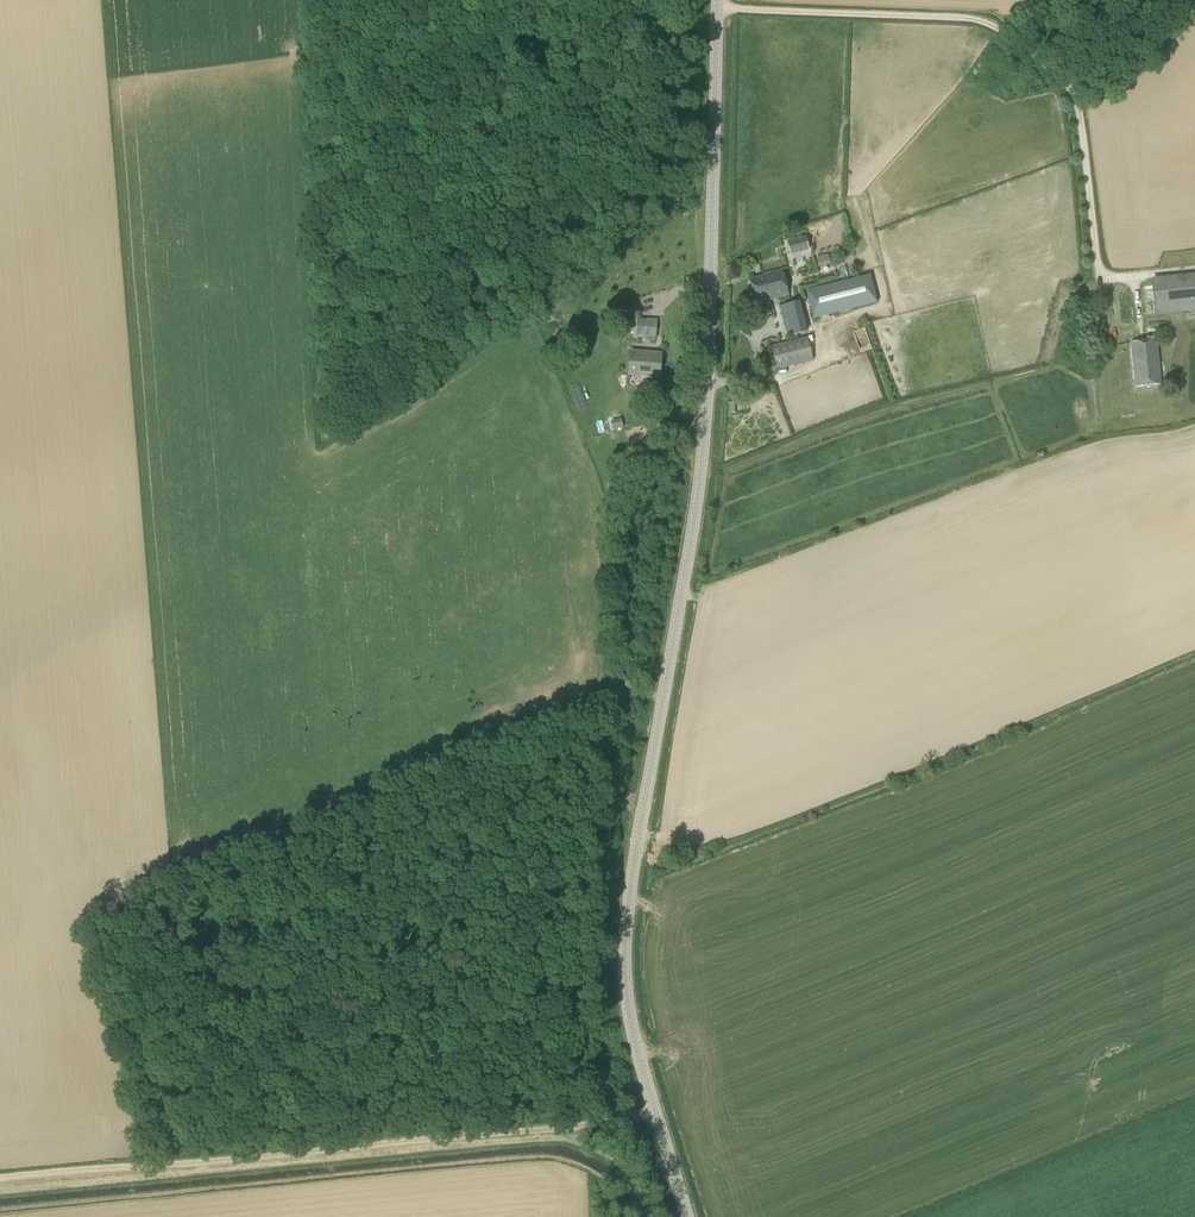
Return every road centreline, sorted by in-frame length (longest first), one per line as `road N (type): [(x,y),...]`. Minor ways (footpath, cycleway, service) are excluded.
road 1 (tertiary): [(687,1216),(628,1014),(624,976),(631,879),(686,575),(708,387),(717,0)]
road 2 (track): [(554,1129),(0,1179)]

